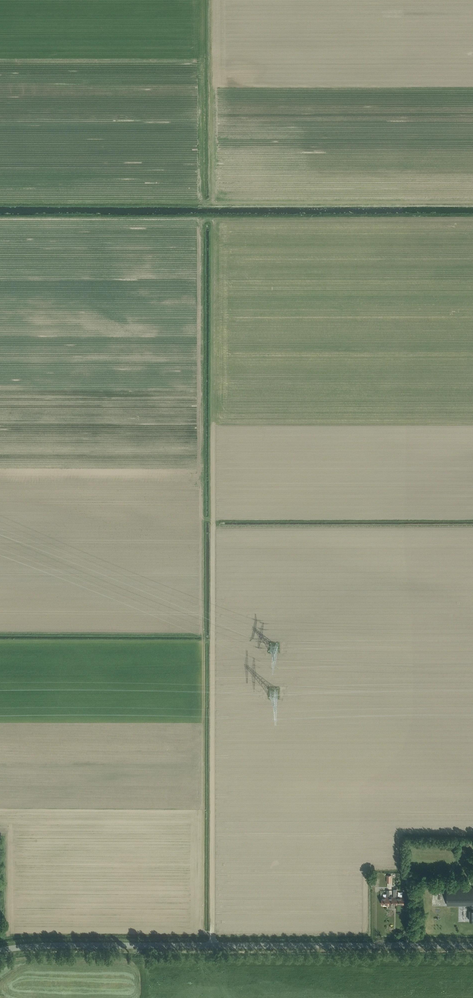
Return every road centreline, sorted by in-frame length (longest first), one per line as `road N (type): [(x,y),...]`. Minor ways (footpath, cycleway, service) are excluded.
road 1 (unclassified): [(0,951),(472,946)]

